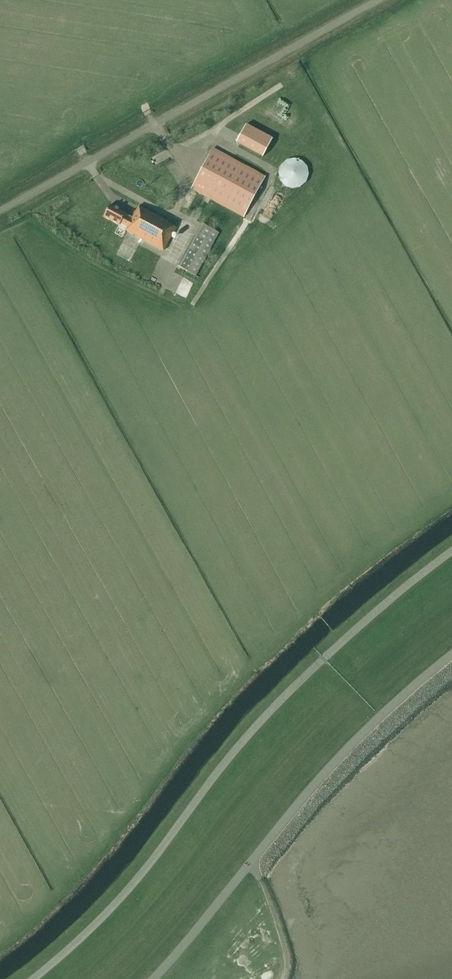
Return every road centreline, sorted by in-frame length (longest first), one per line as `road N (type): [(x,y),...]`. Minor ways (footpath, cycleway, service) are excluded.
road 1 (unclassified): [(451,555),(250,736),(129,893),(39,978)]
road 2 (unclassified): [(162,978),(338,769),(451,665)]
road 3 (unclassified): [(0,209),(372,0)]

